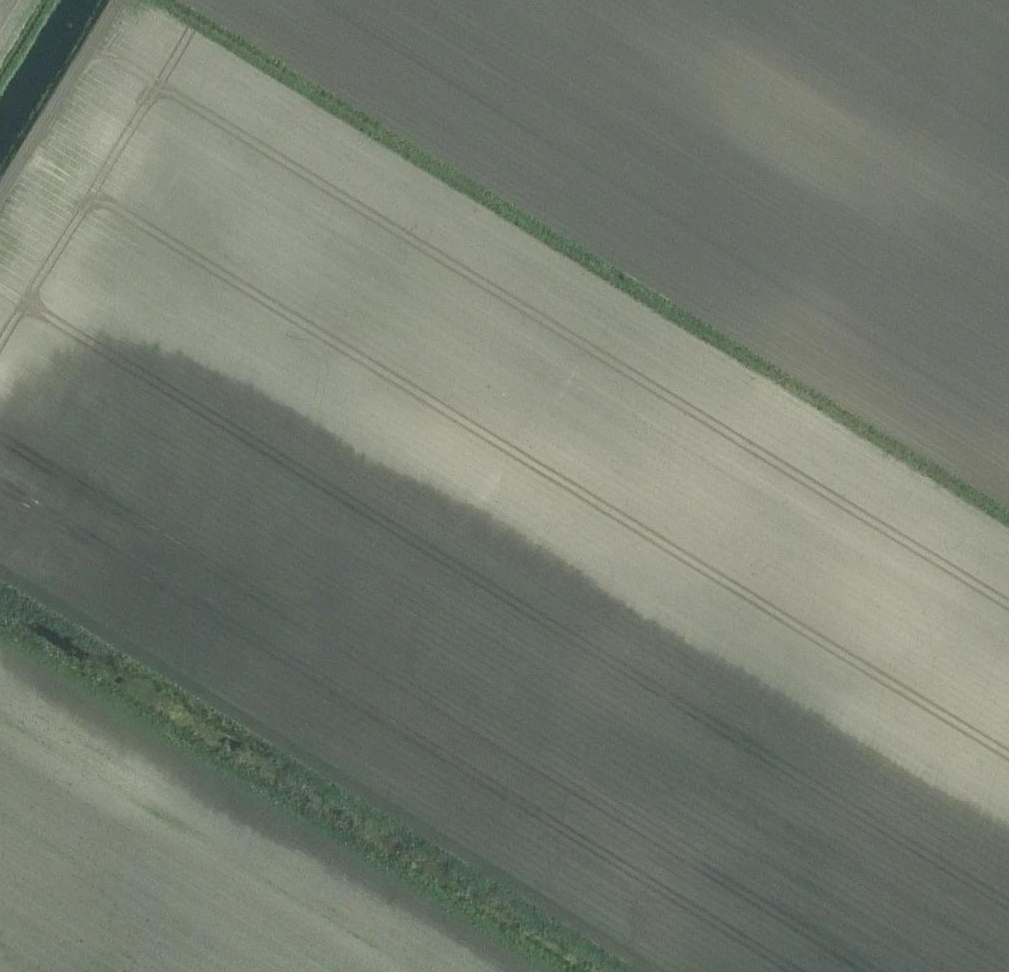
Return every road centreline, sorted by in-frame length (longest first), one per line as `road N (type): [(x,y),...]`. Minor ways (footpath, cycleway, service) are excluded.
road 1 (track): [(665,971),(0,569)]

